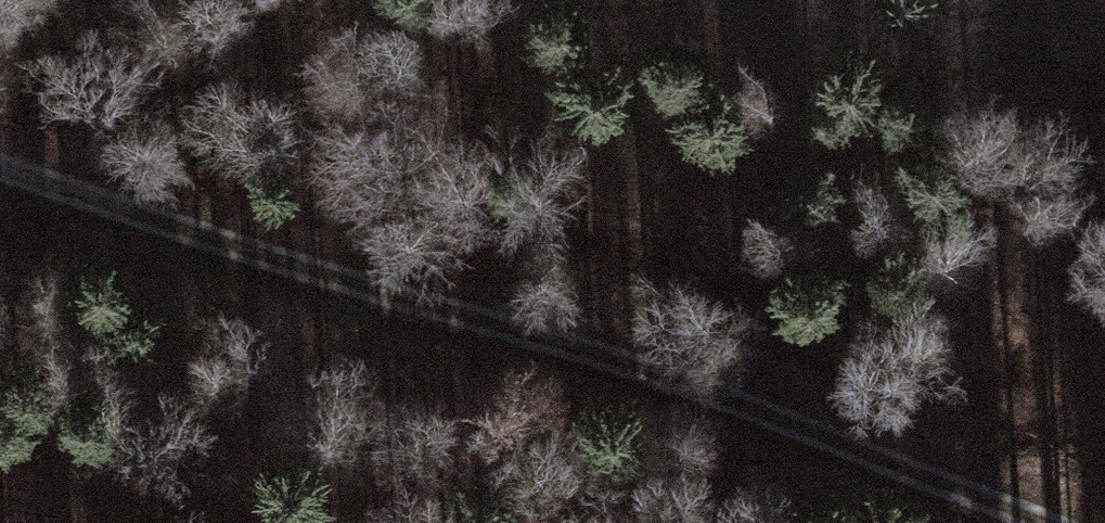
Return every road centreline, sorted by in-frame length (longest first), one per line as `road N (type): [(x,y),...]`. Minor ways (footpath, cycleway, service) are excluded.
road 1 (track): [(0,159),(828,438),(1044,522)]
road 2 (track): [(911,471),(760,302),(513,208),(302,114),(237,0)]

